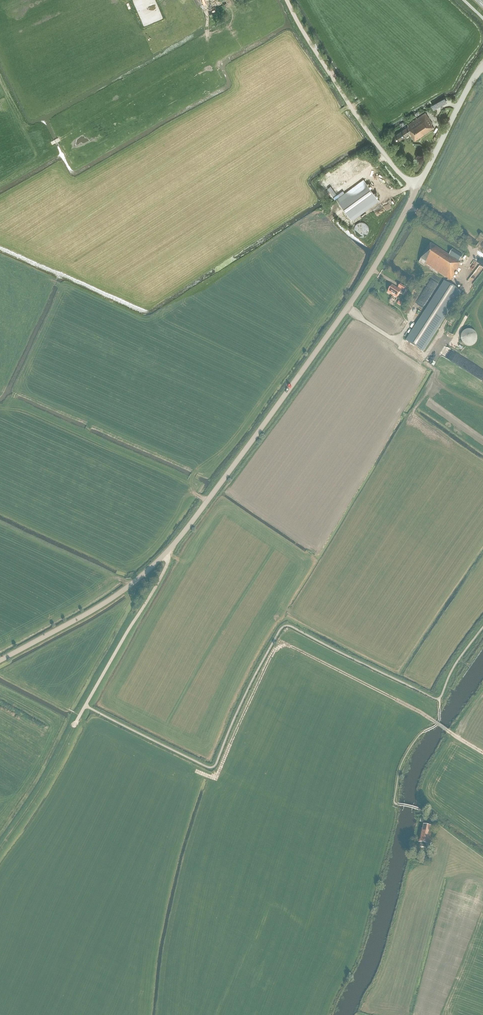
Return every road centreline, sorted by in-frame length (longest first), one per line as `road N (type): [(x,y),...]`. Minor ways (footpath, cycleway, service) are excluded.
road 1 (tertiary): [(0,661),(104,604),(174,544),(348,308),(419,186)]
road 2 (track): [(435,723),(285,644),(271,656),(217,775),(76,722)]
road 3 (unclassified): [(419,186),(375,142),(287,0)]
road 4 (track): [(76,722),(0,849)]
road 5 (tertiary): [(419,186),(482,67)]

